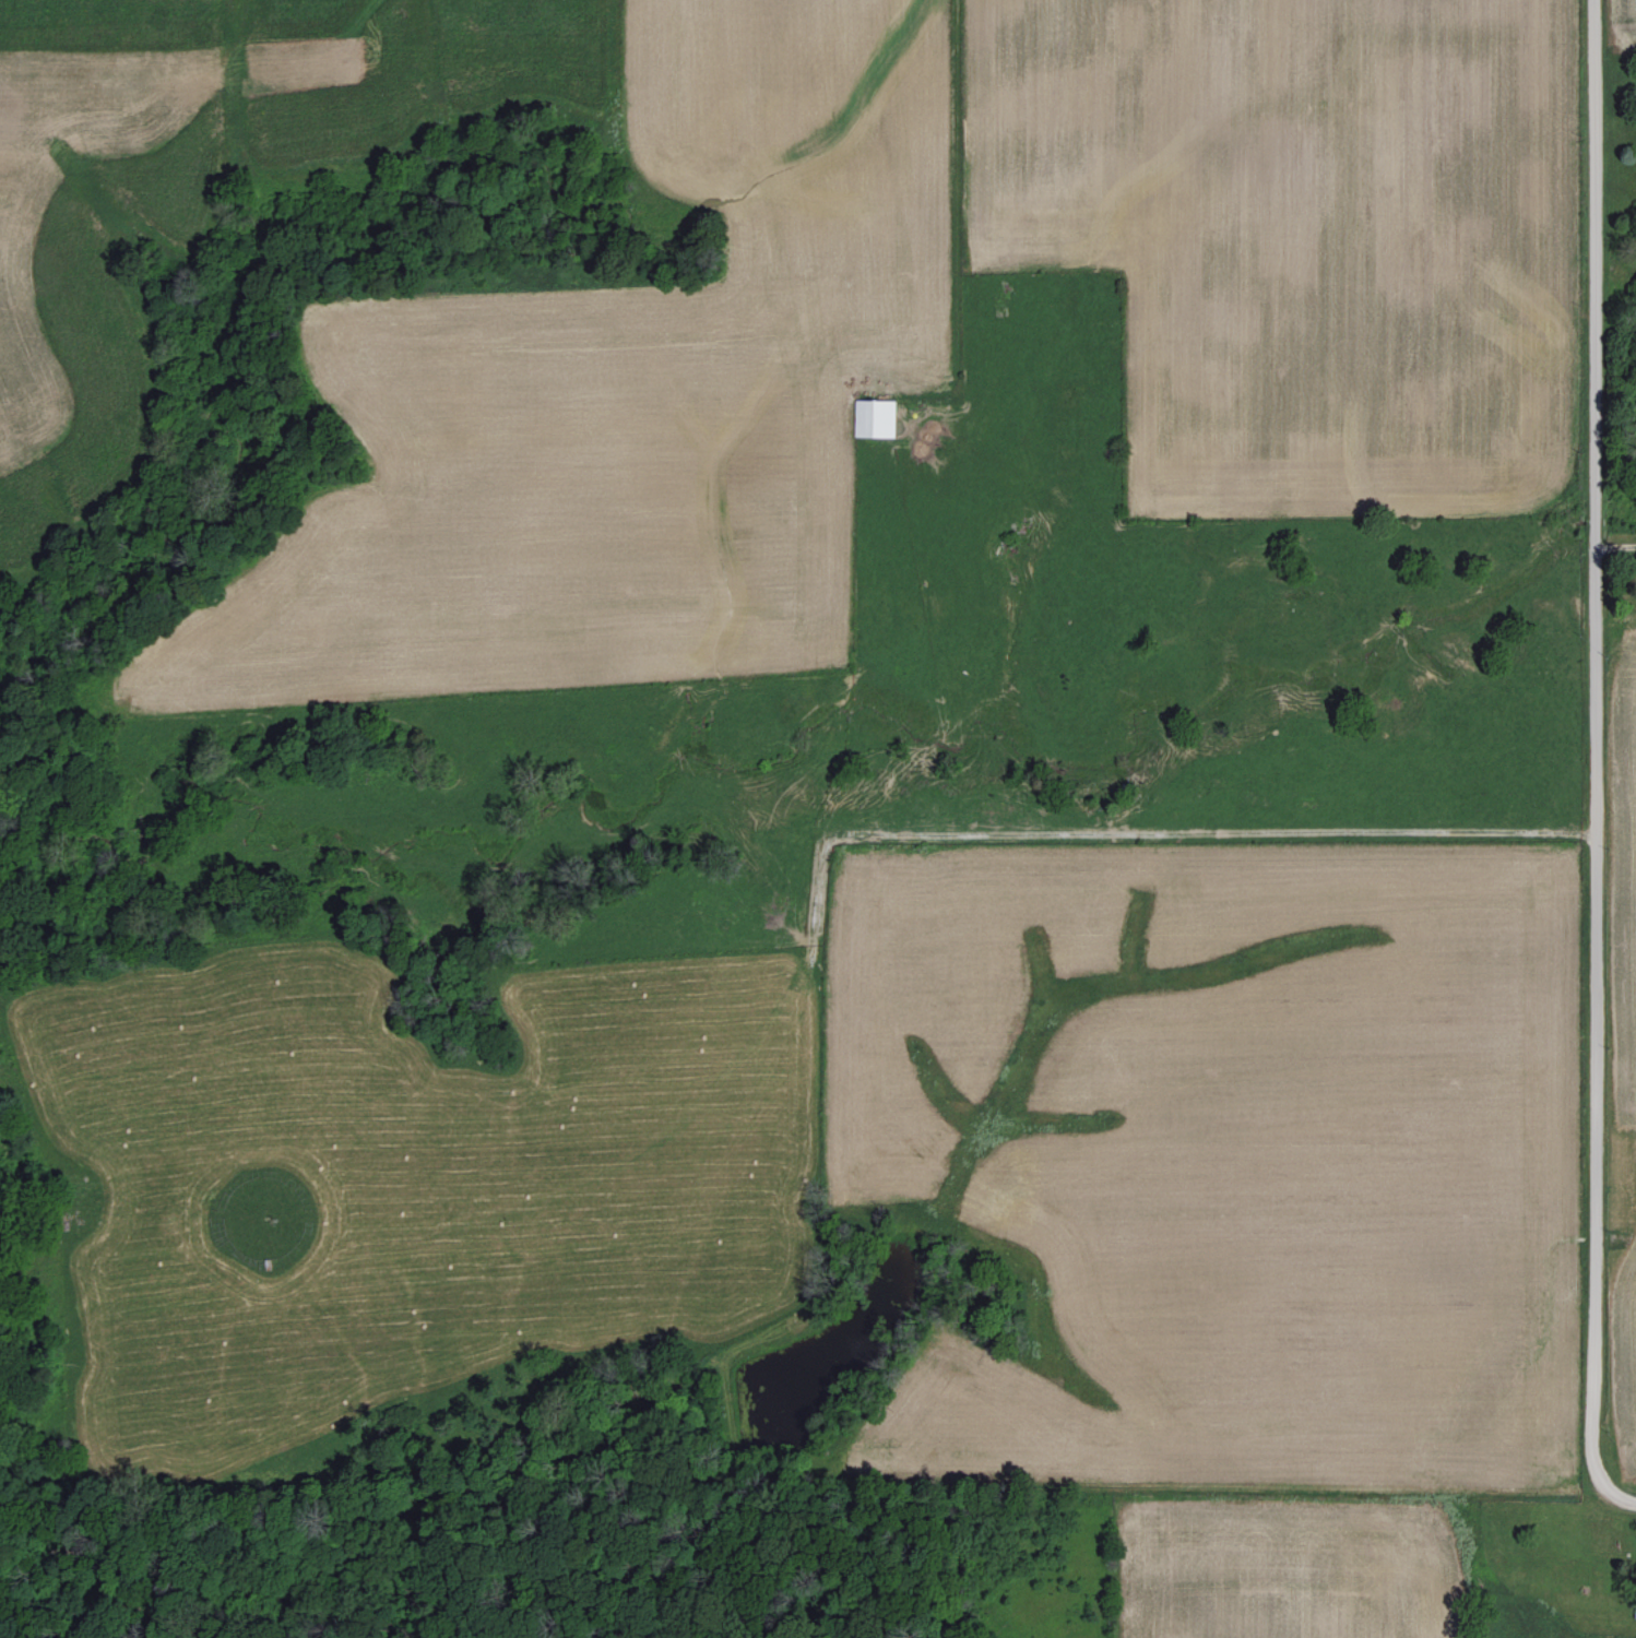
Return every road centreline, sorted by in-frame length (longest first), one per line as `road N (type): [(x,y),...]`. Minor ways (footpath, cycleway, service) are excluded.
road 1 (residential): [(1611,1491),(1593,1447),(1594,0)]

